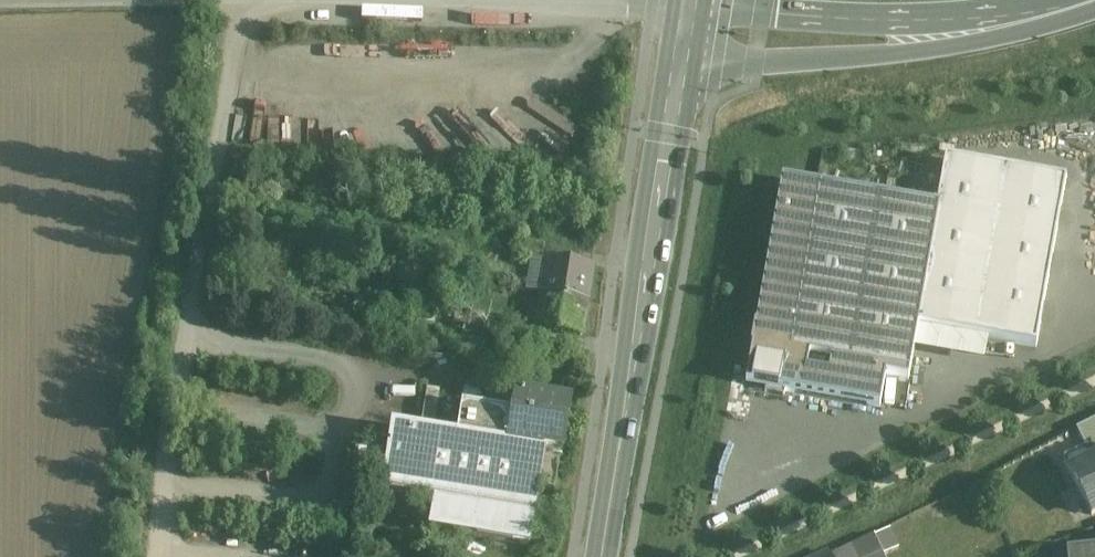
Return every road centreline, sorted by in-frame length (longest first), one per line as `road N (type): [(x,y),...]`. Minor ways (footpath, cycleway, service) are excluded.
road 1 (secondary): [(688,49),(602,556)]
road 2 (trunk): [(688,49),(746,54),(941,41),(1094,9)]
road 3 (trunk): [(1036,0),(889,15),(741,0)]

